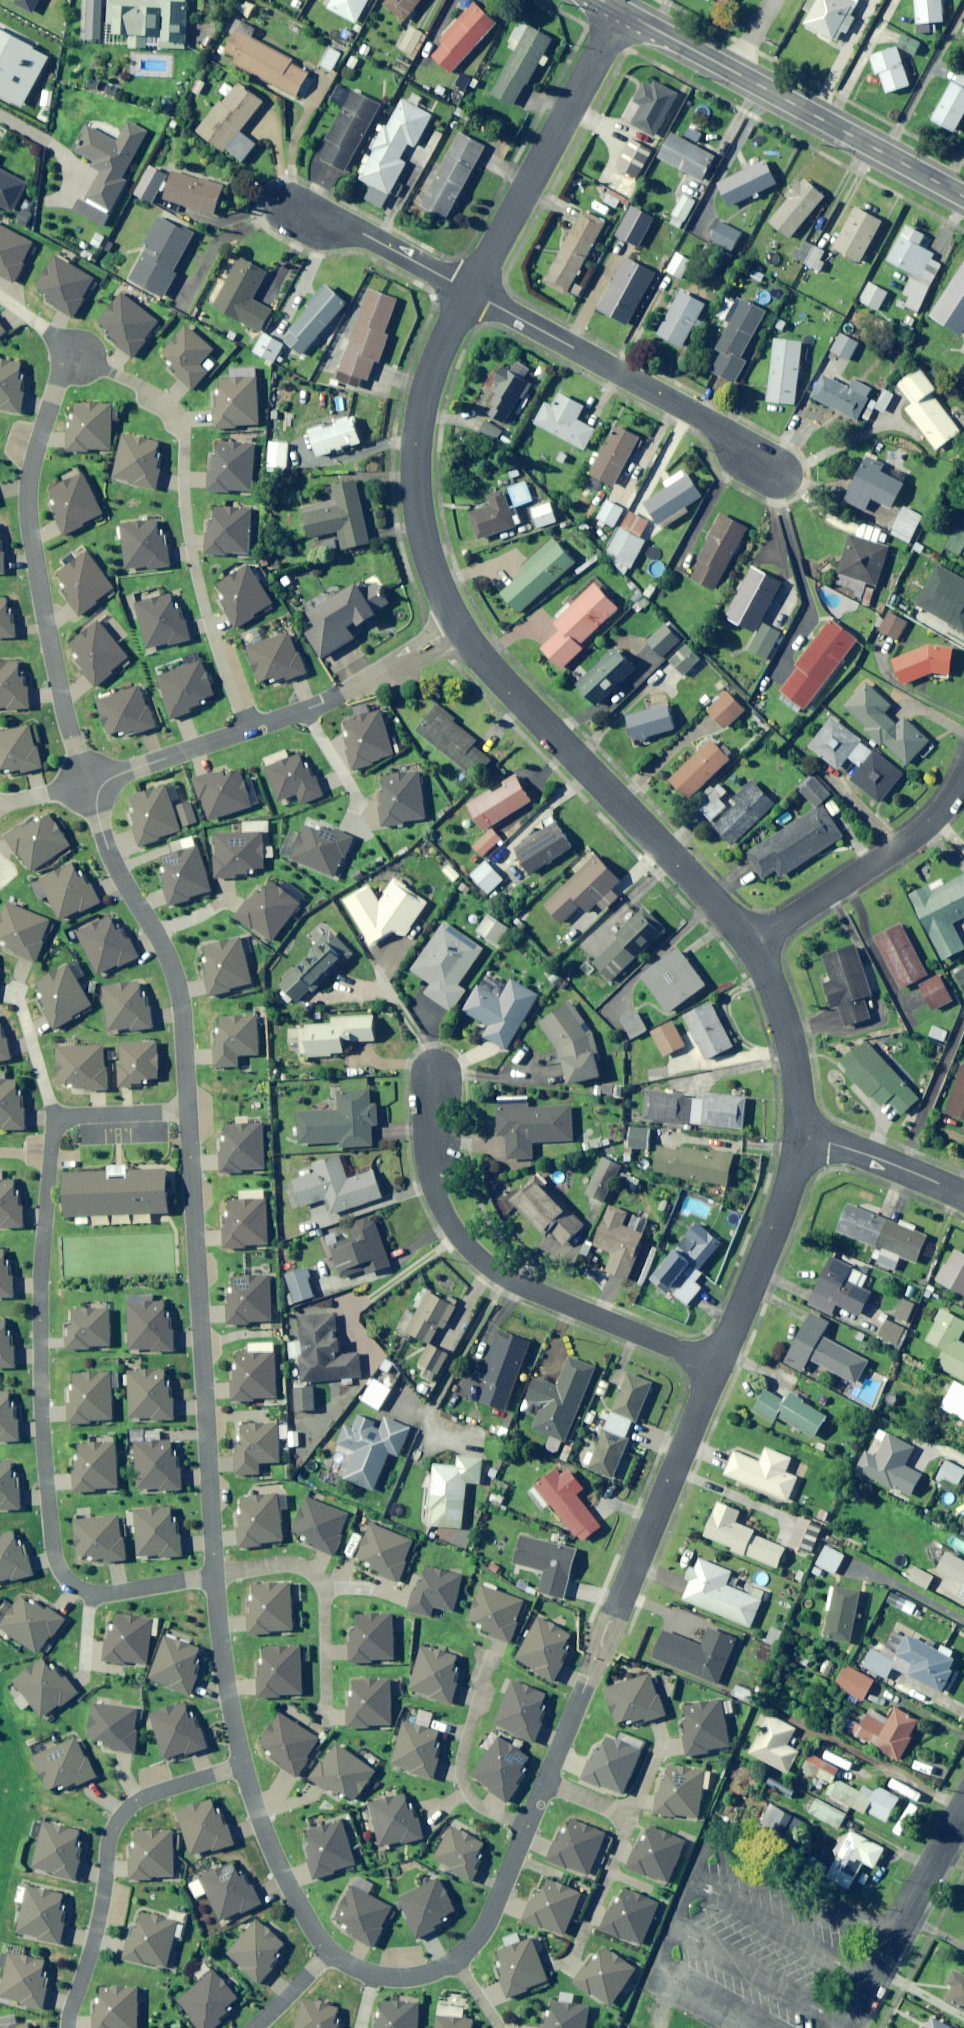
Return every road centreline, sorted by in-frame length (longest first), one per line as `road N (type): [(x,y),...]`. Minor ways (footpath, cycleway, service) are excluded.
road 1 (residential): [(91,1594),(67,1580),(53,1558),(42,1406),(41,1276),(61,1123)]
road 2 (residential): [(436,1070),(428,1145),(434,1183),(462,1239),(504,1278),(717,1366)]
road 3 (residential): [(211,1577),(190,1121)]
road 4 (residential): [(252,725),(204,617),(180,418),(153,392),(71,352)]
road 5 (residential): [(79,785),(28,503),(71,352)]
road 6 (residential): [(460,632),(752,946)]
road 7 (residential): [(781,472),(710,423),(471,290)]
road 8 (residential): [(471,290),(424,408),(418,464),(428,562),(460,632)]
road 9 (residential): [(586,1691),(717,1366)]
road 10 (residential): [(68,2027),(99,1925),(116,1827),(154,1795),(242,1767)]
road 11 (residential): [(622,12),(471,290)]
road 12 (residential): [(963,774),(932,823),(752,946)]
road 13 (tertiary): [(738,71),(963,194)]
road 14 (residential): [(717,1366),(796,1179),(804,1135)]
road 15 (residential): [(325,1701),(320,1587),(309,1574),(274,1563),(211,1577)]
road 16 (residential): [(333,1955),(313,1934),(242,1767)]
road 17 (residential): [(528,1831),(483,1810),(467,1790),(475,1703),(489,1659)]
road 18 (residential): [(286,204),(345,224),(471,290)]
road 19 (residential): [(752,946),(791,1039),(804,1135)]
road 20 (residential): [(242,1767),(211,1577)]
road 21 (residential): [(190,1121),(180,1012),(156,940)]
road 22 (residential): [(79,785),(252,725)]
road 23 (residential): [(301,705),(460,632)]
road 24 (residential): [(156,940),(117,878),(79,785)]
road 25 (residential): [(804,1135),(963,1198)]
road 26 (residential): [(627,1817),(572,1962)]
road 27 (residential): [(528,1831),(488,1929),(457,1962)]
road 28 (residential): [(61,1123),(13,991)]
road 29 (tertiary): [(622,12),(738,71)]
road 30 (residential): [(61,1123),(190,1121)]
road 31 (residential): [(211,1577),(91,1594)]

